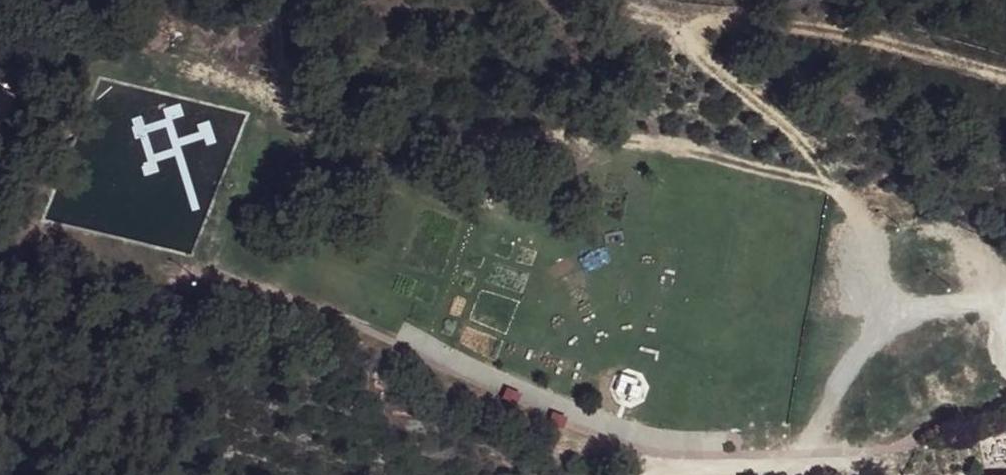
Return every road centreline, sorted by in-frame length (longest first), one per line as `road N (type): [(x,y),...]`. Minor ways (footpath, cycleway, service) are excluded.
road 1 (track): [(894,314),(823,170),(765,108),(696,55),(696,25),(720,17),(879,39),(1005,74)]

